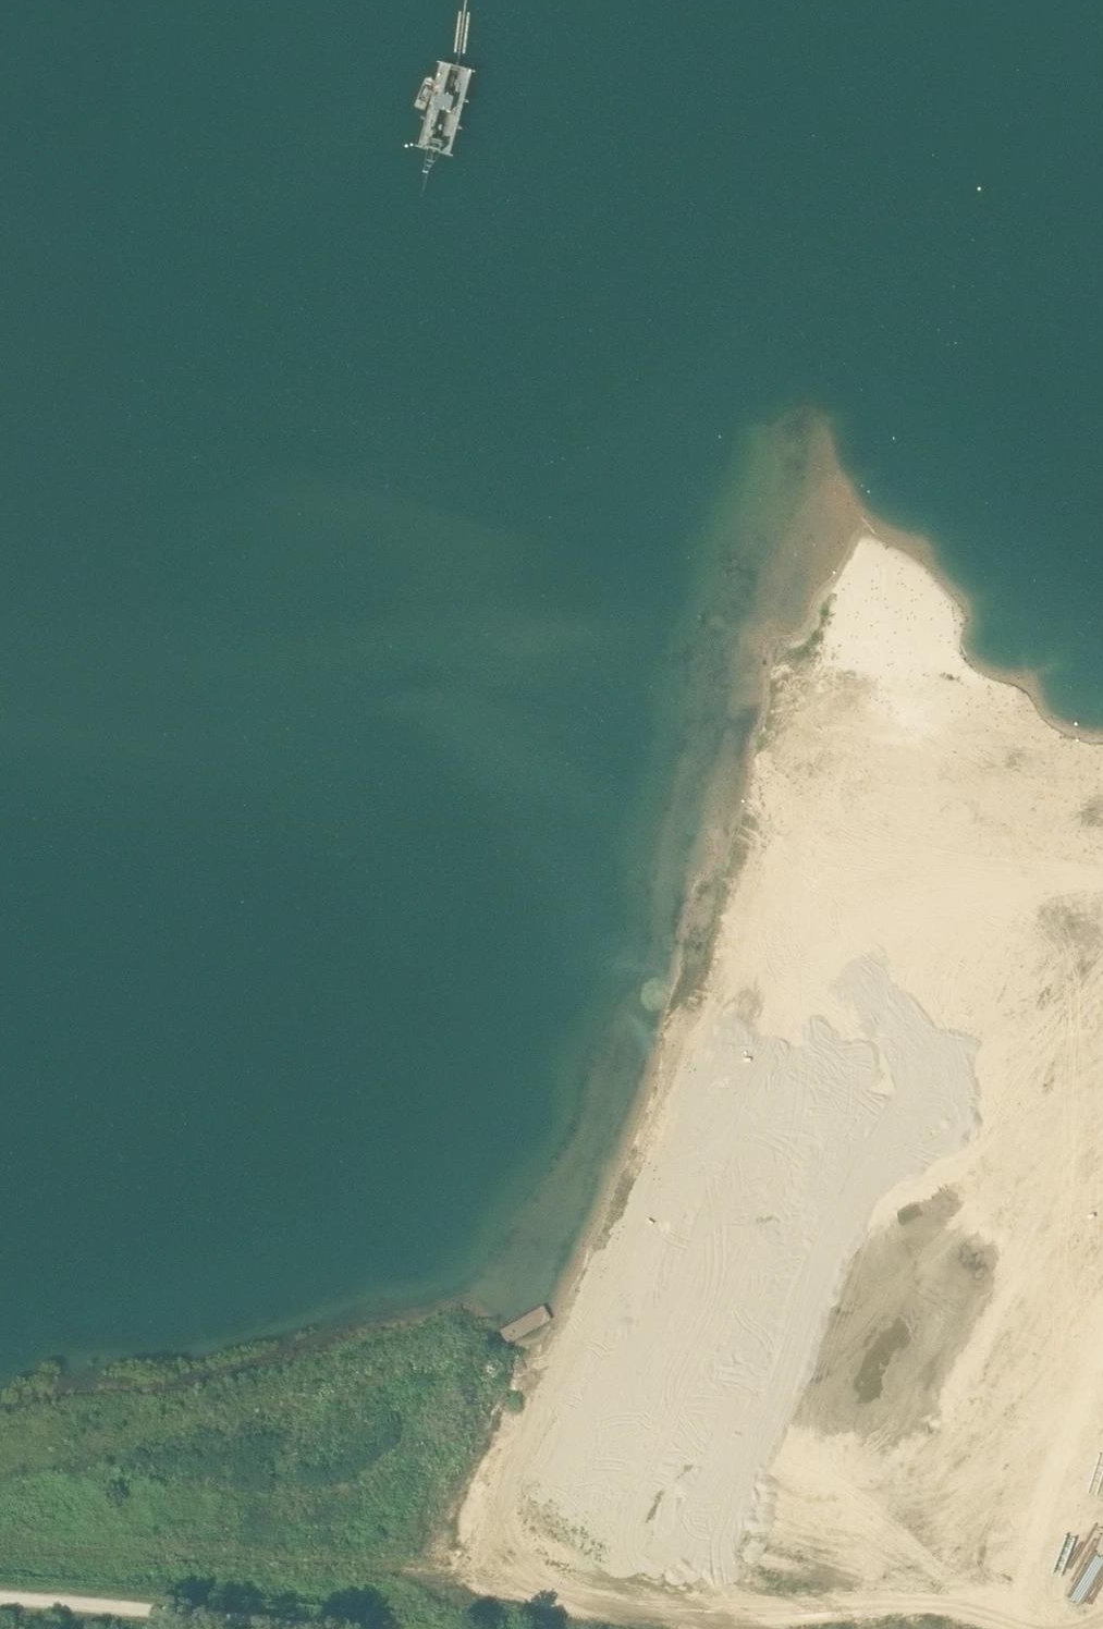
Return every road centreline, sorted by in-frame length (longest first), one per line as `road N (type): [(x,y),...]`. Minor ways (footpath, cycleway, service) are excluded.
road 1 (track): [(0,1599),(301,1628)]

